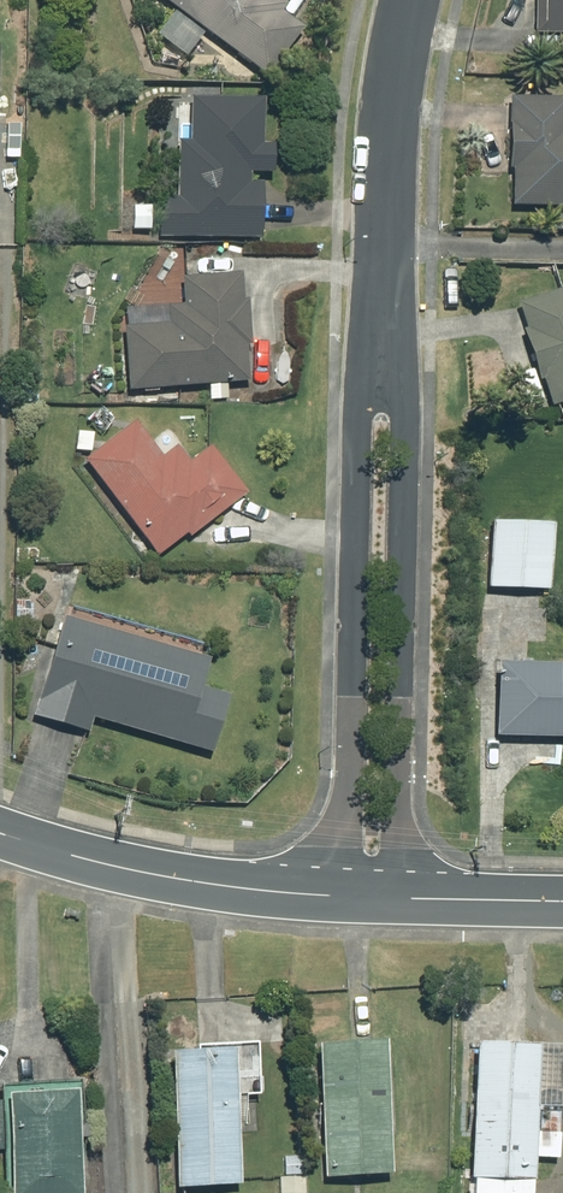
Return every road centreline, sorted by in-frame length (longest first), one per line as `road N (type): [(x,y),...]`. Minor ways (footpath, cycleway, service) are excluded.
road 1 (residential): [(345,896),(355,453),(382,357)]
road 2 (residential): [(382,357),(400,456),(398,898)]
road 3 (residential): [(412,0),(389,115),(382,357)]
road 4 (tertiary): [(0,833),(181,879),(345,896)]
road 5 (tertiary): [(398,898),(562,903)]

